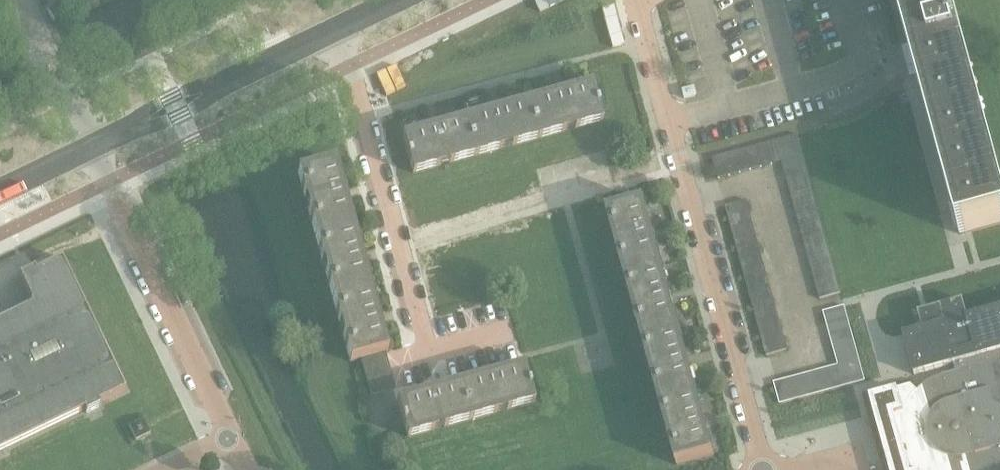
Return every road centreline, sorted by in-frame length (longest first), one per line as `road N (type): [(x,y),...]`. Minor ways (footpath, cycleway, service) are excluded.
road 1 (residential): [(764,469),(636,0)]
road 2 (residential): [(498,336),(423,356),(331,31)]
road 3 (residential): [(232,438),(91,146)]
road 4 (residential): [(91,146),(26,0)]
road 5 (tertiary): [(218,84),(331,31)]

